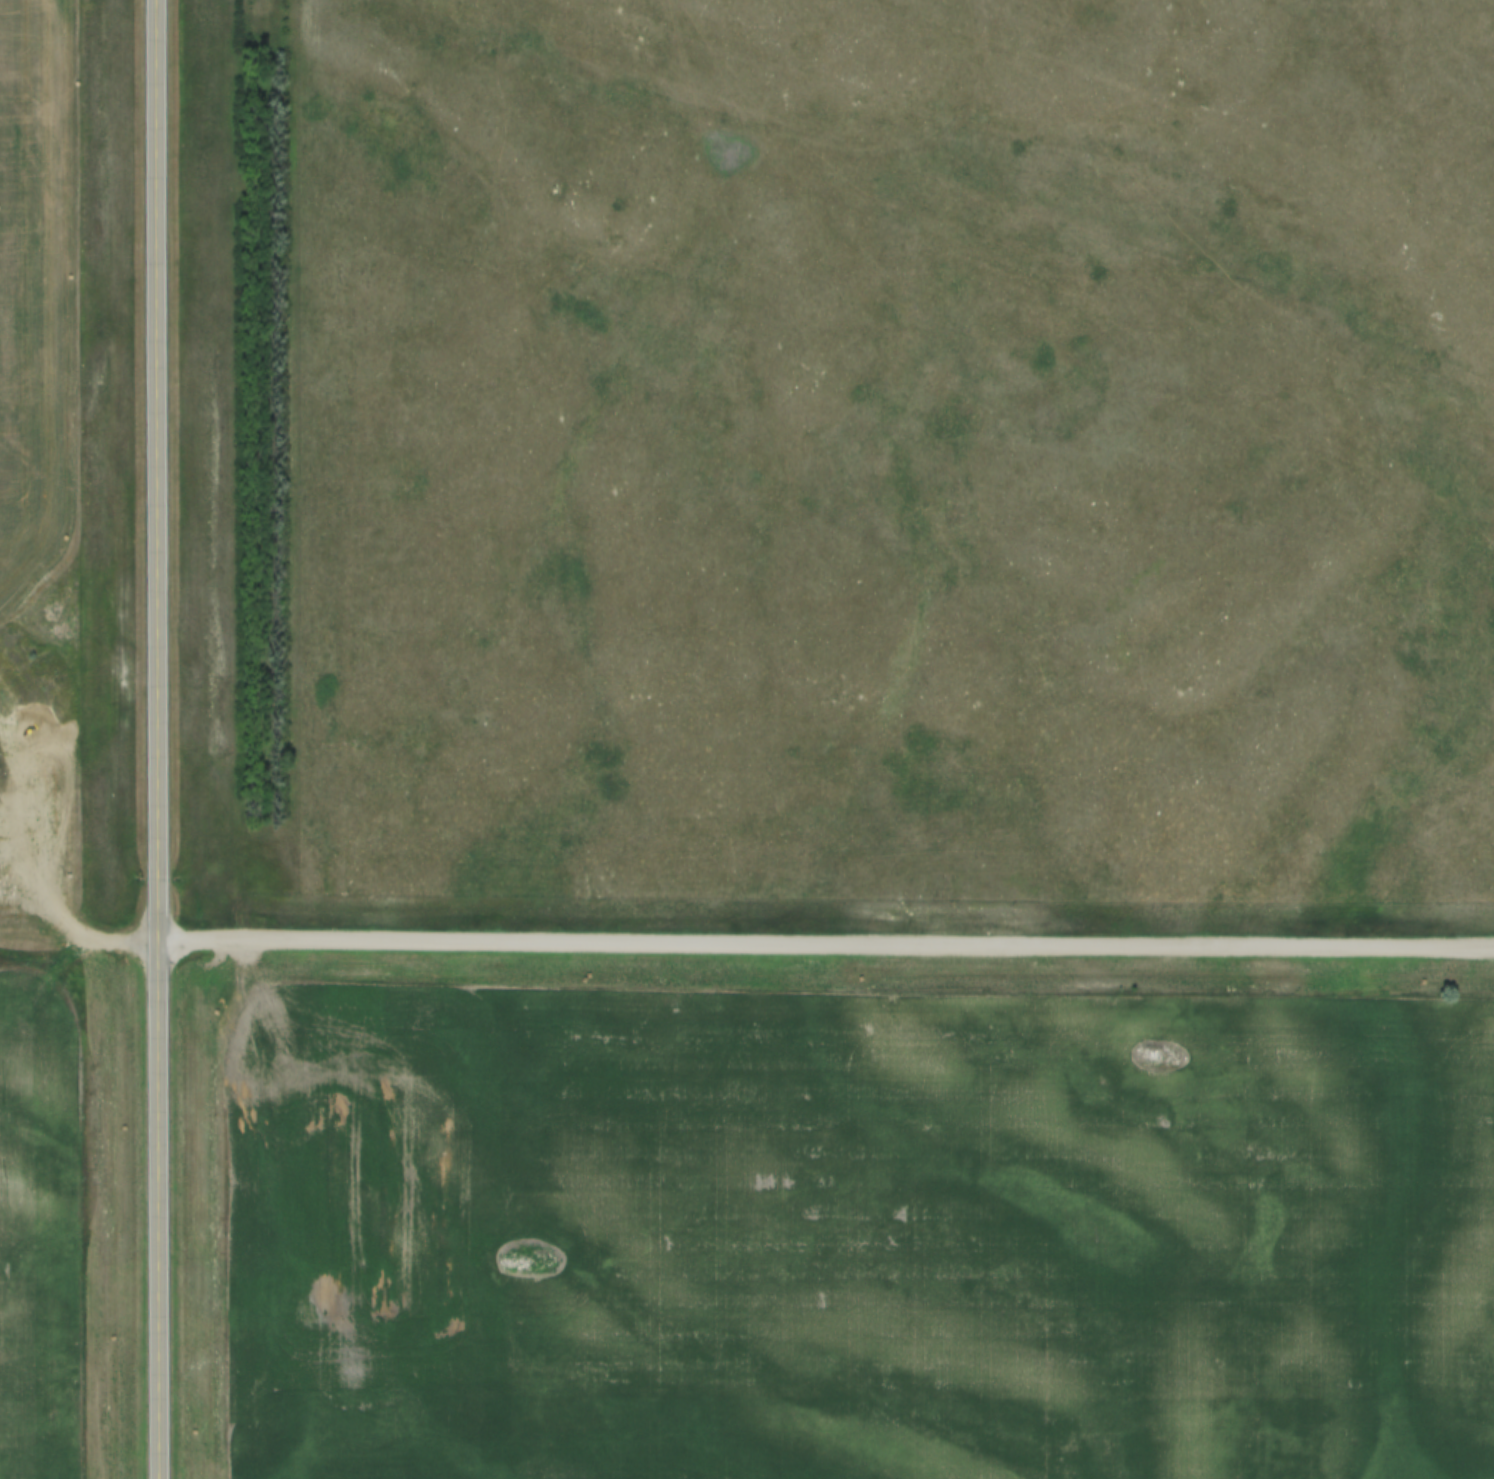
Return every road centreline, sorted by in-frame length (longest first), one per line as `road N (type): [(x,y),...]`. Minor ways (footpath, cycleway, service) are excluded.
road 1 (secondary): [(160,1478),(154,0)]
road 2 (residential): [(1493,949),(161,940)]

